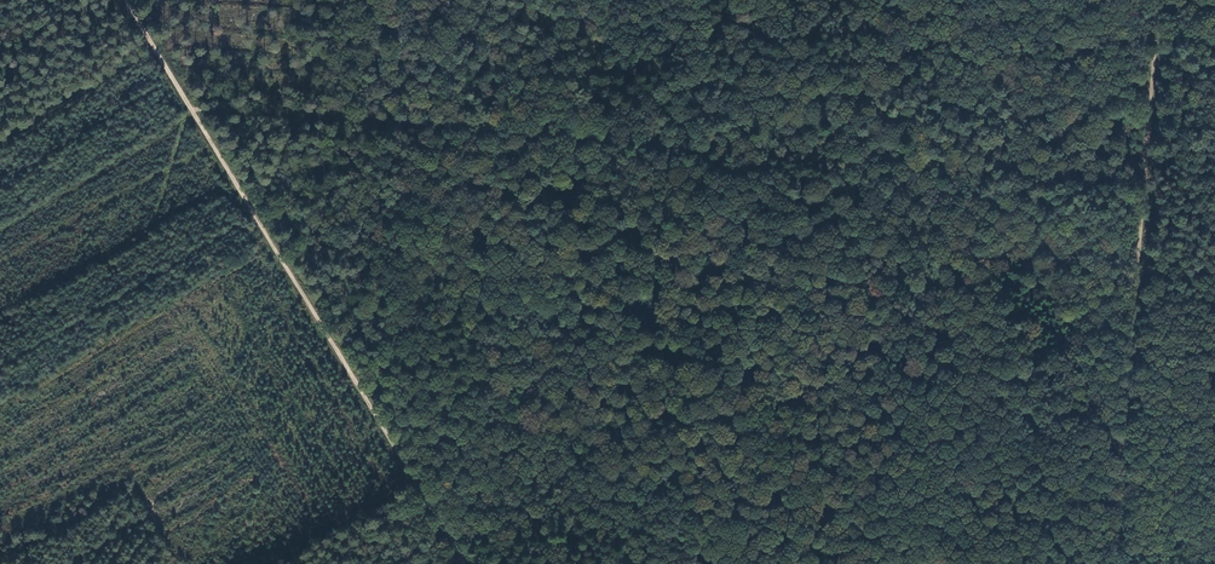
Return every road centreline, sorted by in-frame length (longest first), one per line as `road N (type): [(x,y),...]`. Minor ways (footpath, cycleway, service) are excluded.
road 1 (track): [(1147,184),(896,159),(193,113)]
road 2 (track): [(193,113),(400,456)]
road 3 (track): [(1147,184),(1122,481)]
road 4 (track): [(1157,47),(1147,184)]
road 5 (track): [(400,456),(465,563)]

